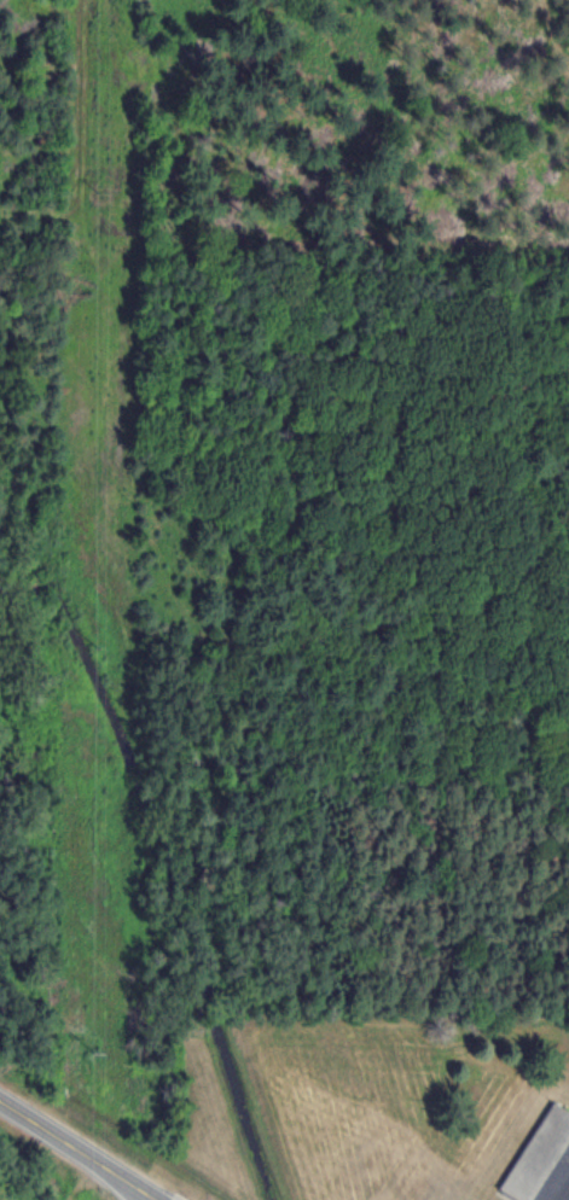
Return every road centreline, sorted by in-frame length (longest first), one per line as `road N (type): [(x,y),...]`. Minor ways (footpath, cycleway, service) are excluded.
road 1 (tertiary): [(157,1199),(0,1102)]

